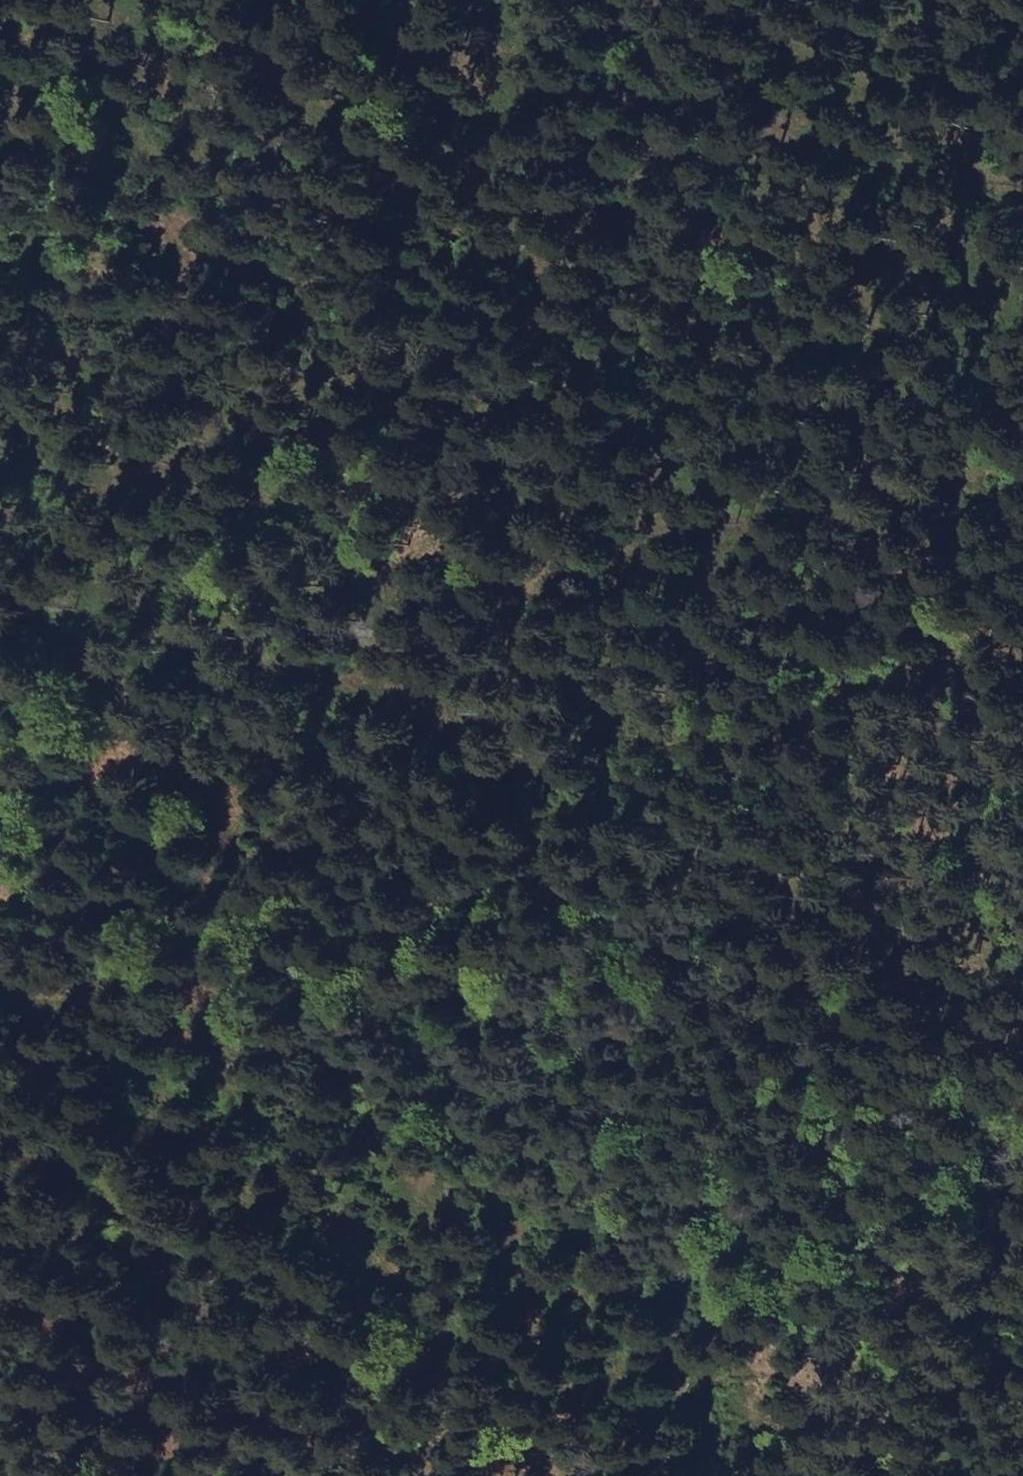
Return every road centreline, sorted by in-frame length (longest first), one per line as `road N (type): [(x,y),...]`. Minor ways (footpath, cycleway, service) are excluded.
road 1 (track): [(872,1475),(872,1216),(663,971),(485,874),(217,887),(0,748)]
road 2 (track): [(946,0),(963,59),(965,228),(1022,511)]

